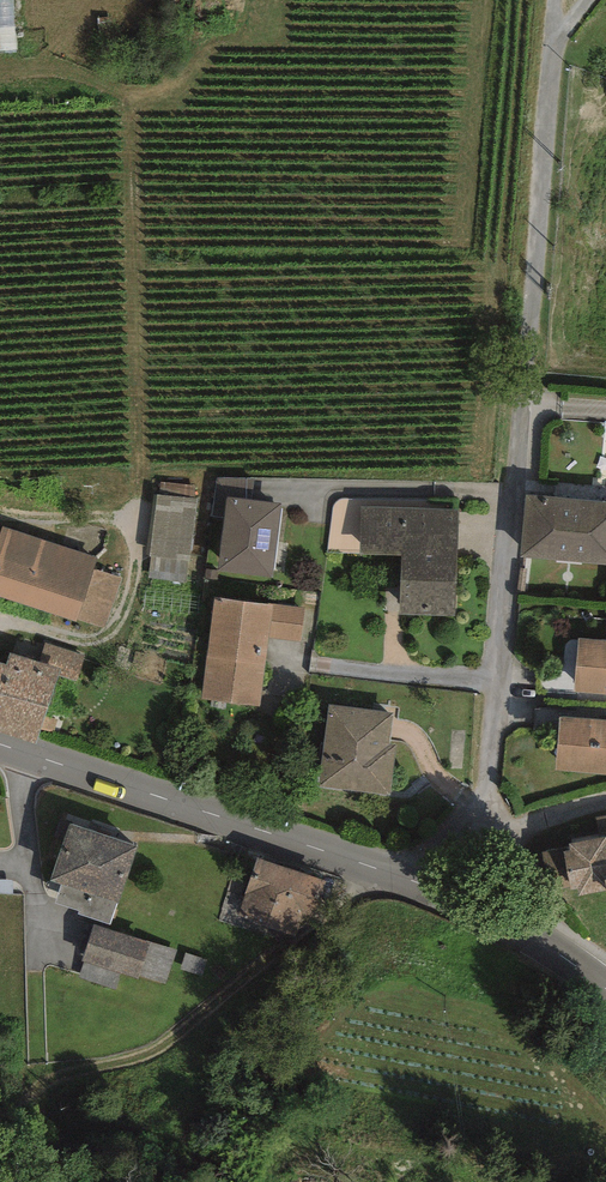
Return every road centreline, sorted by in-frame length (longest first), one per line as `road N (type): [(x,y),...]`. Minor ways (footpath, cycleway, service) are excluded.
road 1 (residential): [(553,0),(495,683),(461,854)]
road 2 (secondary): [(0,747),(451,896)]
road 3 (secondary): [(451,896),(571,956),(605,986)]
road 4 (residential): [(605,806),(461,854)]

